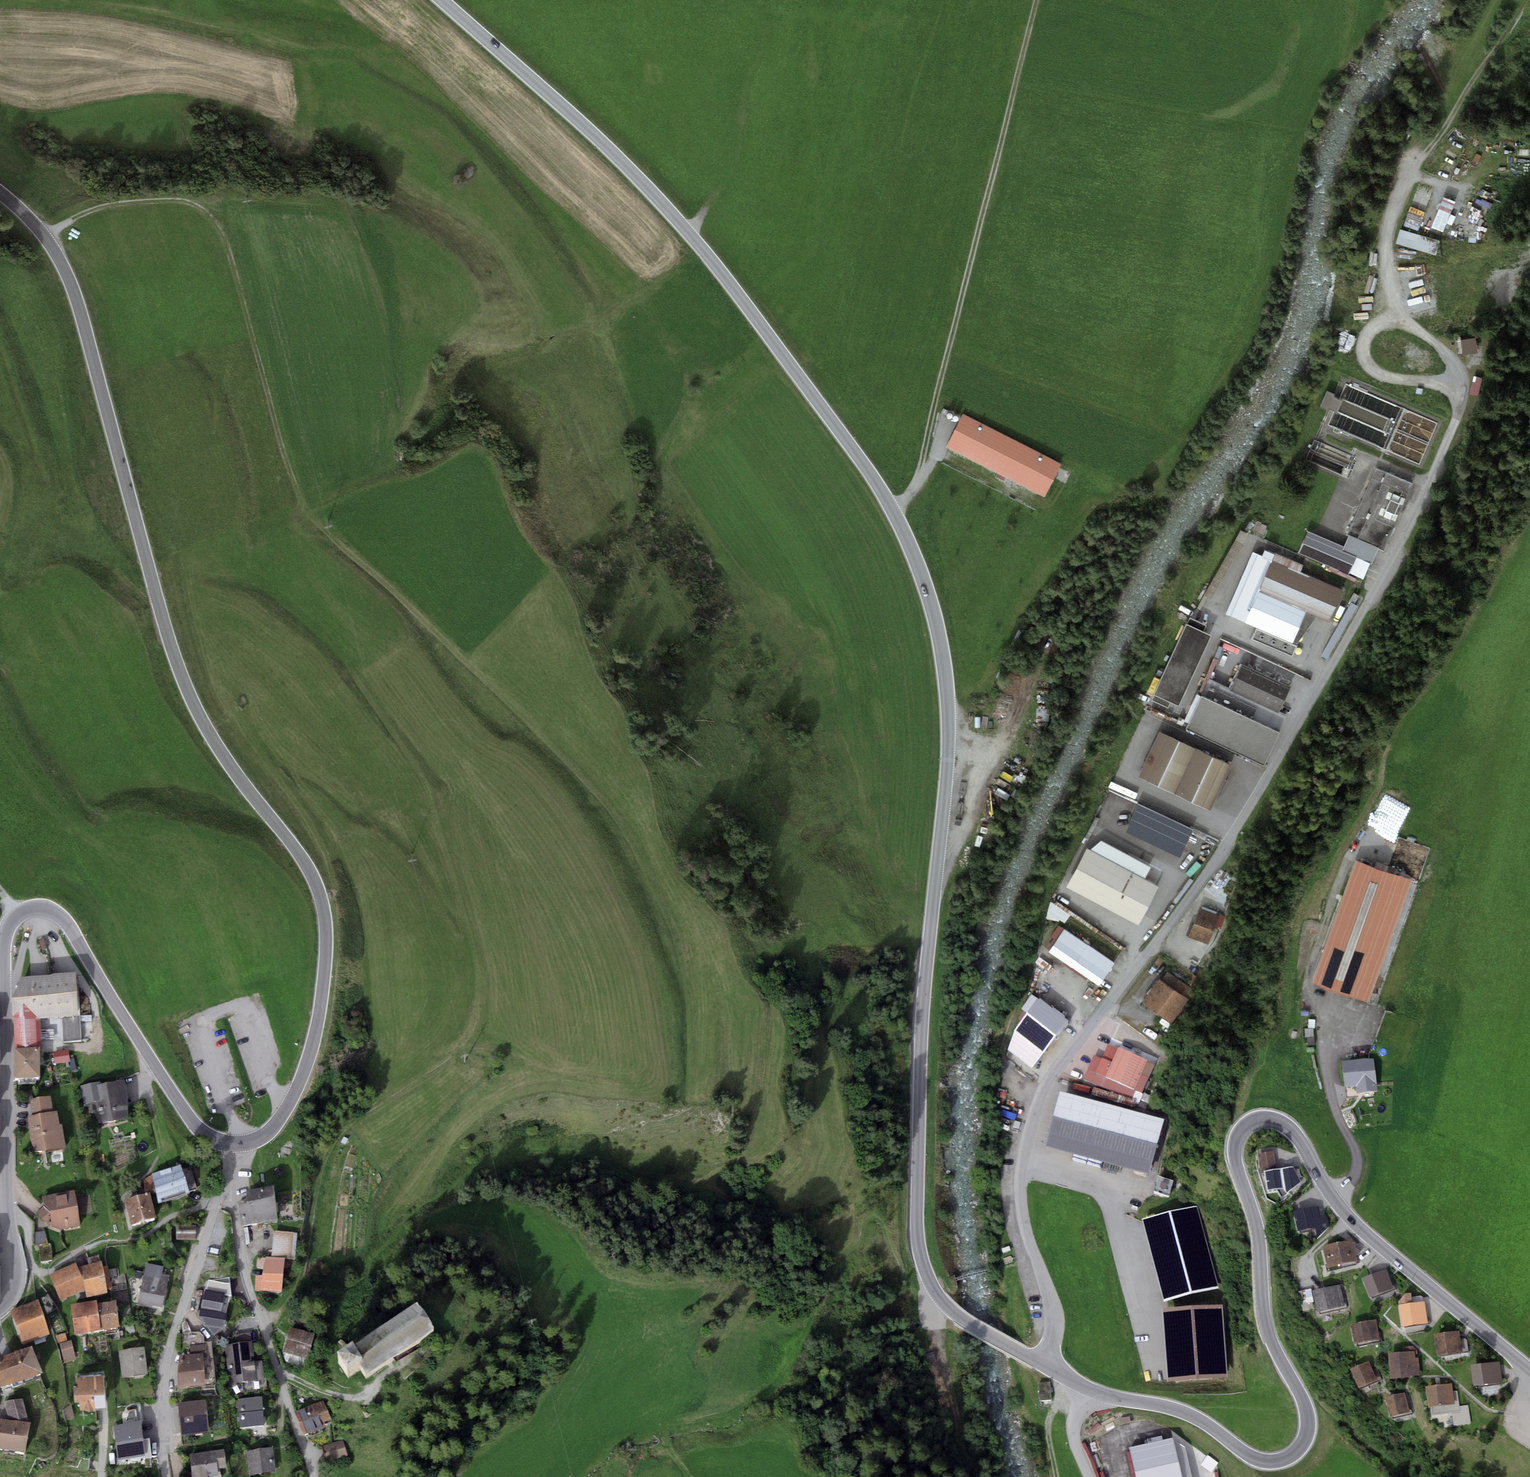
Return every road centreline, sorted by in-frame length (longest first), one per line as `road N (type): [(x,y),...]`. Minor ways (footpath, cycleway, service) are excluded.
road 1 (tertiary): [(1043,1364),(941,1301),(921,1249),(924,996),(949,707),(929,594),(903,529),(826,404),(693,230),(443,0)]
road 2 (track): [(45,238),(87,213),(139,203),(188,204),(219,223),(306,514),(578,773),(628,836),(671,930),(685,986),(685,1107)]
road 3 (residential): [(1043,1364),(1055,1312),(1027,1232),(1020,1178),(1046,1083),(1230,843),(1457,421)]
road 4 (unclassified): [(0,192),(45,238),(70,280),(163,623),(201,720),(300,854),(321,899),(325,954),(311,1050),(276,1126),(239,1144)]
road 5 (tertiary): [(1529,1372),(1354,1222),(1292,1130),(1267,1118),(1242,1128),(1235,1154),(1259,1237),(1264,1322),(1303,1398),(1305,1439),(1270,1463),(1178,1409),(1090,1389)]
road 6 (unclassified): [(239,1144),(213,1139),(189,1119),(68,924),(43,907),(17,916),(4,941),(7,1214),(17,1270),(0,1309)]
road 7 (track): [(292,1298),(335,1140),(450,1057),(472,1025),(479,992),(429,790),(360,690)]
road 8 (track): [(1457,421),(1462,369),(1390,296),(1387,236),(1405,184),(1526,0)]
road 9 (track): [(894,508),(916,480),(1022,67)]
road 10 (residential): [(239,1144),(167,1358),(167,1476)]
road 11 (track): [(935,1293),(933,1320),(969,1476)]
road 12 (track): [(1411,326),(1374,326),(1363,338),(1365,363),(1385,377),(1442,386),(1460,405)]
road 13 (track): [(1483,69),(1427,38),(1385,0)]

